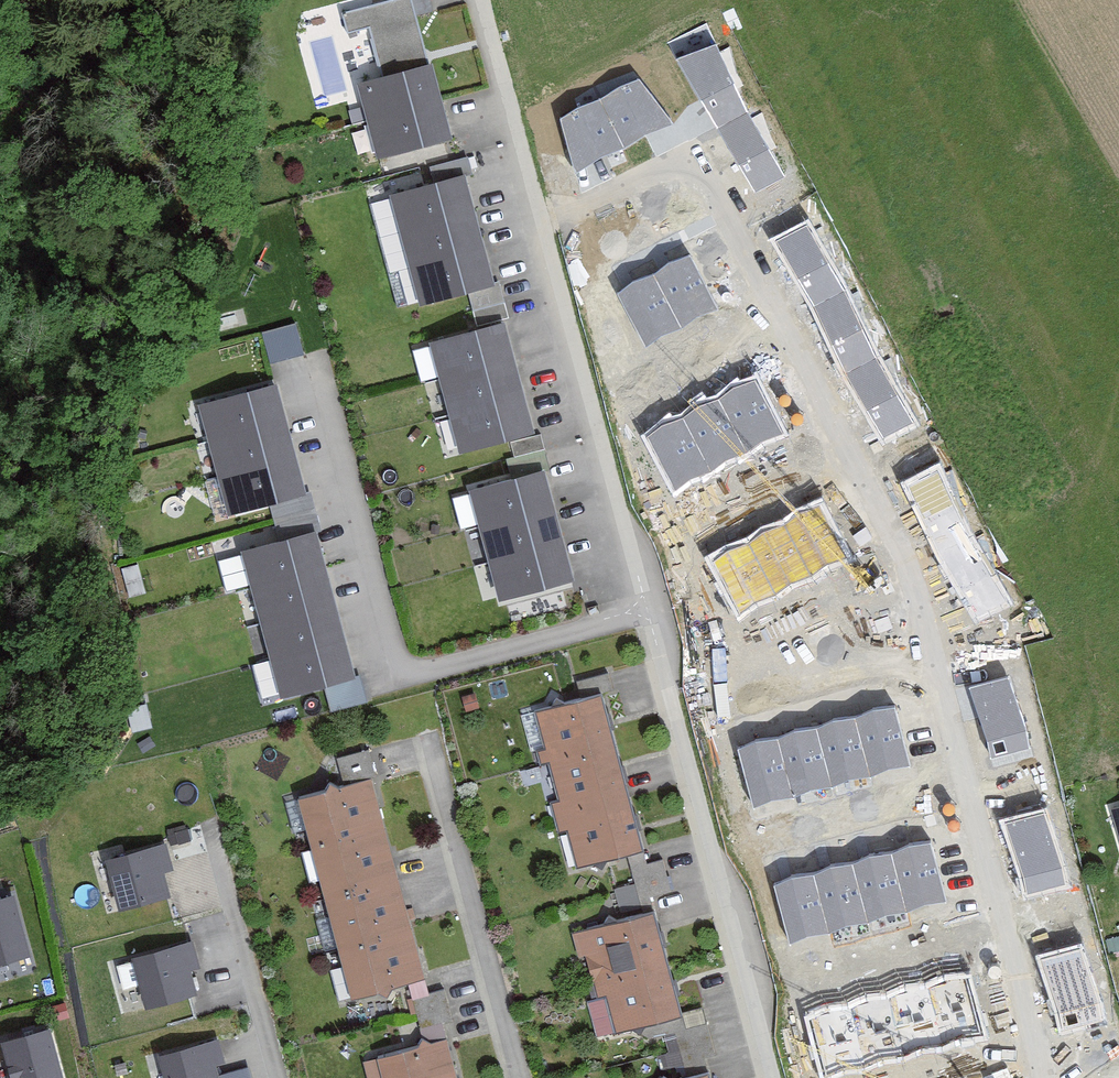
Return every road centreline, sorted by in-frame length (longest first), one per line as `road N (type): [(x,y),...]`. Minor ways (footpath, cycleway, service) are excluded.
road 1 (residential): [(1040,1077),(902,579),(684,176),(540,227)]
road 2 (residential): [(777,1077),(540,227)]
road 3 (residential): [(520,1077),(428,740)]
road 4 (residential): [(540,227),(480,0)]
road 5 (residential): [(278,1077),(214,861)]

